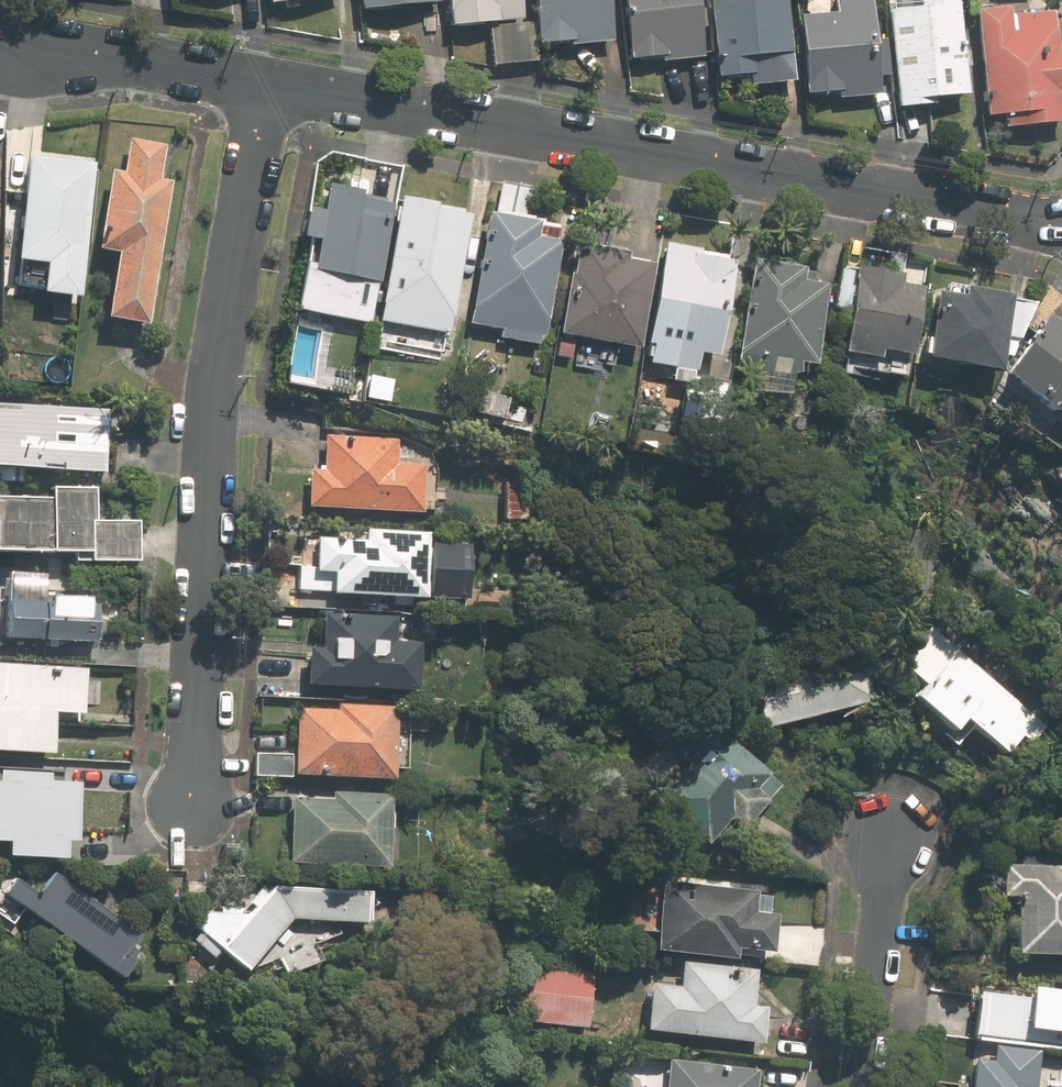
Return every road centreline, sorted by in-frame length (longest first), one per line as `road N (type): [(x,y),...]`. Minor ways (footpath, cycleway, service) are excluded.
road 1 (residential): [(1061,228),(266,83)]
road 2 (residential): [(266,83),(209,382),(184,799)]
road 3 (residential): [(266,83),(0,37)]
road 4 (residential): [(864,1086),(891,841)]

